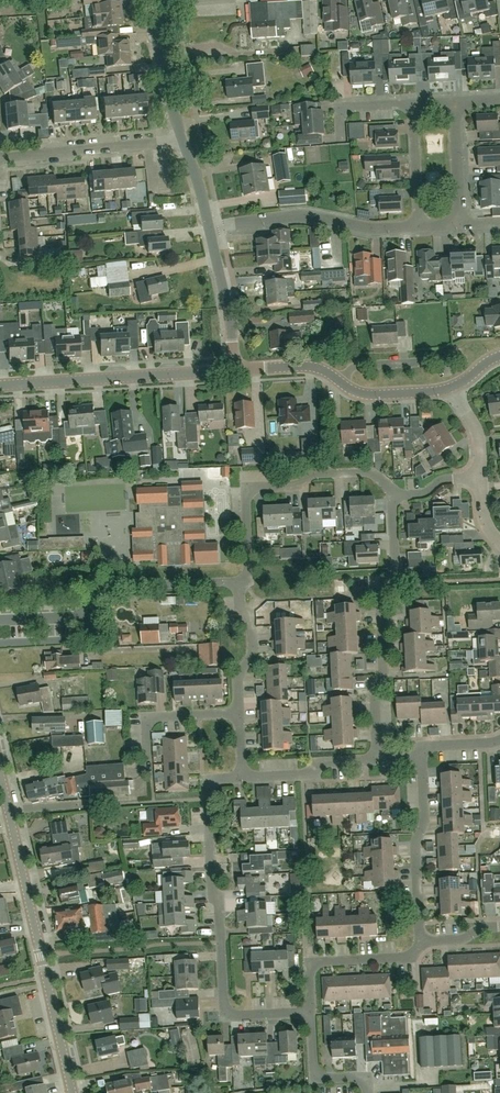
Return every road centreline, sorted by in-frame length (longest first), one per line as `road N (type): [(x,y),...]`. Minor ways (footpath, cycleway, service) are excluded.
road 1 (unclassified): [(310,1013),(230,1015),(224,1008),(206,781),(243,778)]
road 2 (unclassified): [(72,1092),(0,762)]
road 3 (residential): [(379,760),(379,607),(392,580),(393,492)]
road 4 (residential): [(240,582),(250,571),(250,491),(370,472),(393,492)]
road 5 (unclassified): [(0,385),(234,370)]
road 6 (residential): [(419,943),(421,757)]
road 7 (residential): [(0,158),(183,142)]
road 8 (residential): [(310,1013),(308,963),(407,961),(419,943)]
road 9 (residential): [(88,615),(107,587),(240,582)]
road 10 (residential): [(141,769),(148,716),(240,714)]
road 11 (unclassified): [(234,370),(210,229)]
road 12 (residential): [(243,778),(379,760)]
road 13 (residential): [(240,714),(238,675),(252,651),(240,582)]
road 14 (unclassified): [(183,142),(159,50),(162,11)]
road 15 (residential): [(367,1092),(367,1077),(314,1078),(310,1013)]
road 16 (residential): [(421,227),(417,100)]
road 17 (residential): [(462,226),(463,99)]
road 18 (residential): [(210,229),(301,215),(332,219)]

